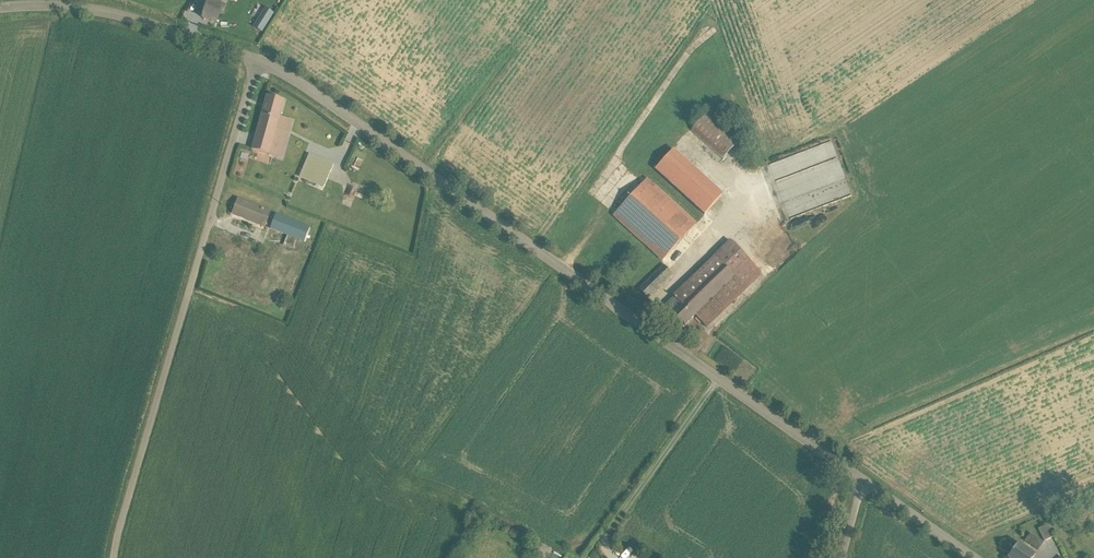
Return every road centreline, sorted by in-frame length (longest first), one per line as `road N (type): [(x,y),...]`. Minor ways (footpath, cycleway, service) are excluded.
road 1 (unclassified): [(256,60),(862,481)]
road 2 (unclassified): [(256,60),(114,557)]
road 3 (unclassified): [(0,9),(46,5),(125,17),(256,60)]
road 4 (unclassified): [(862,481),(974,557)]

